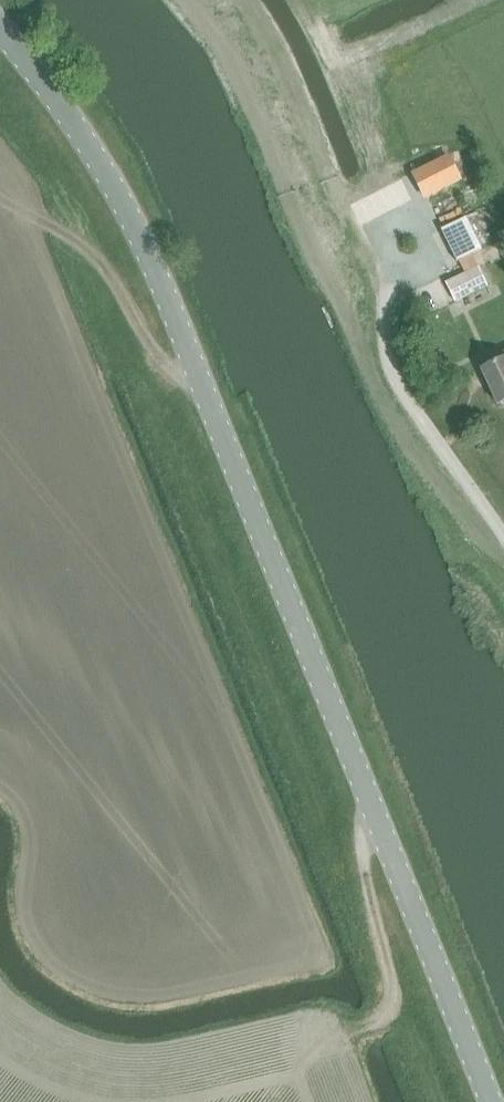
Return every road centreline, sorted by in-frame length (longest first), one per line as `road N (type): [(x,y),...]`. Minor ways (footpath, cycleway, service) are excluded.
road 1 (tertiary): [(486,1101),(146,250),(78,127),(0,24)]
road 2 (track): [(341,1027),(388,1023),(394,985),(364,874),(363,833),(378,818)]
road 3 (track): [(35,215),(97,259),(169,365),(203,388)]

